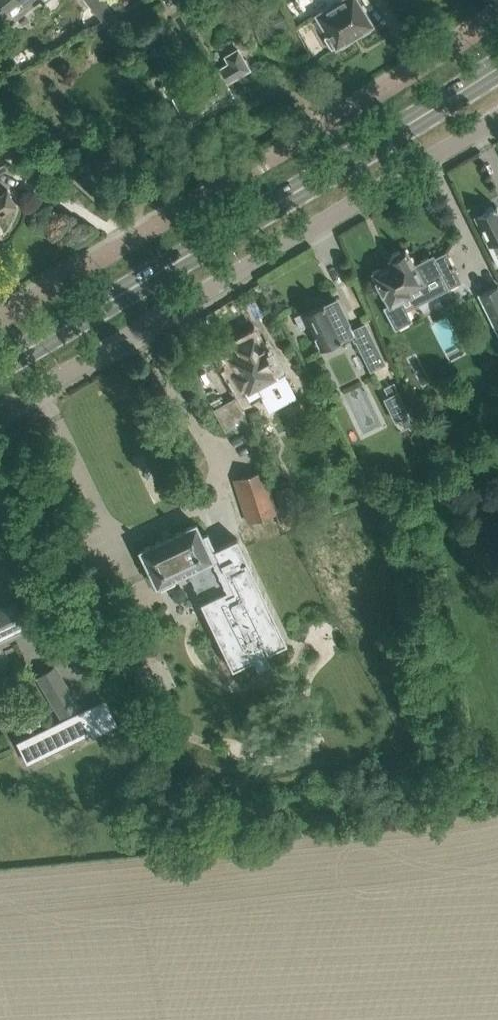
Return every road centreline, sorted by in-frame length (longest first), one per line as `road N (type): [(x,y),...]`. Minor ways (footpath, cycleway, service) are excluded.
road 1 (residential): [(0,319),(497,15)]
road 2 (secondary): [(0,363),(497,67)]
road 3 (residential): [(497,119),(0,412)]

